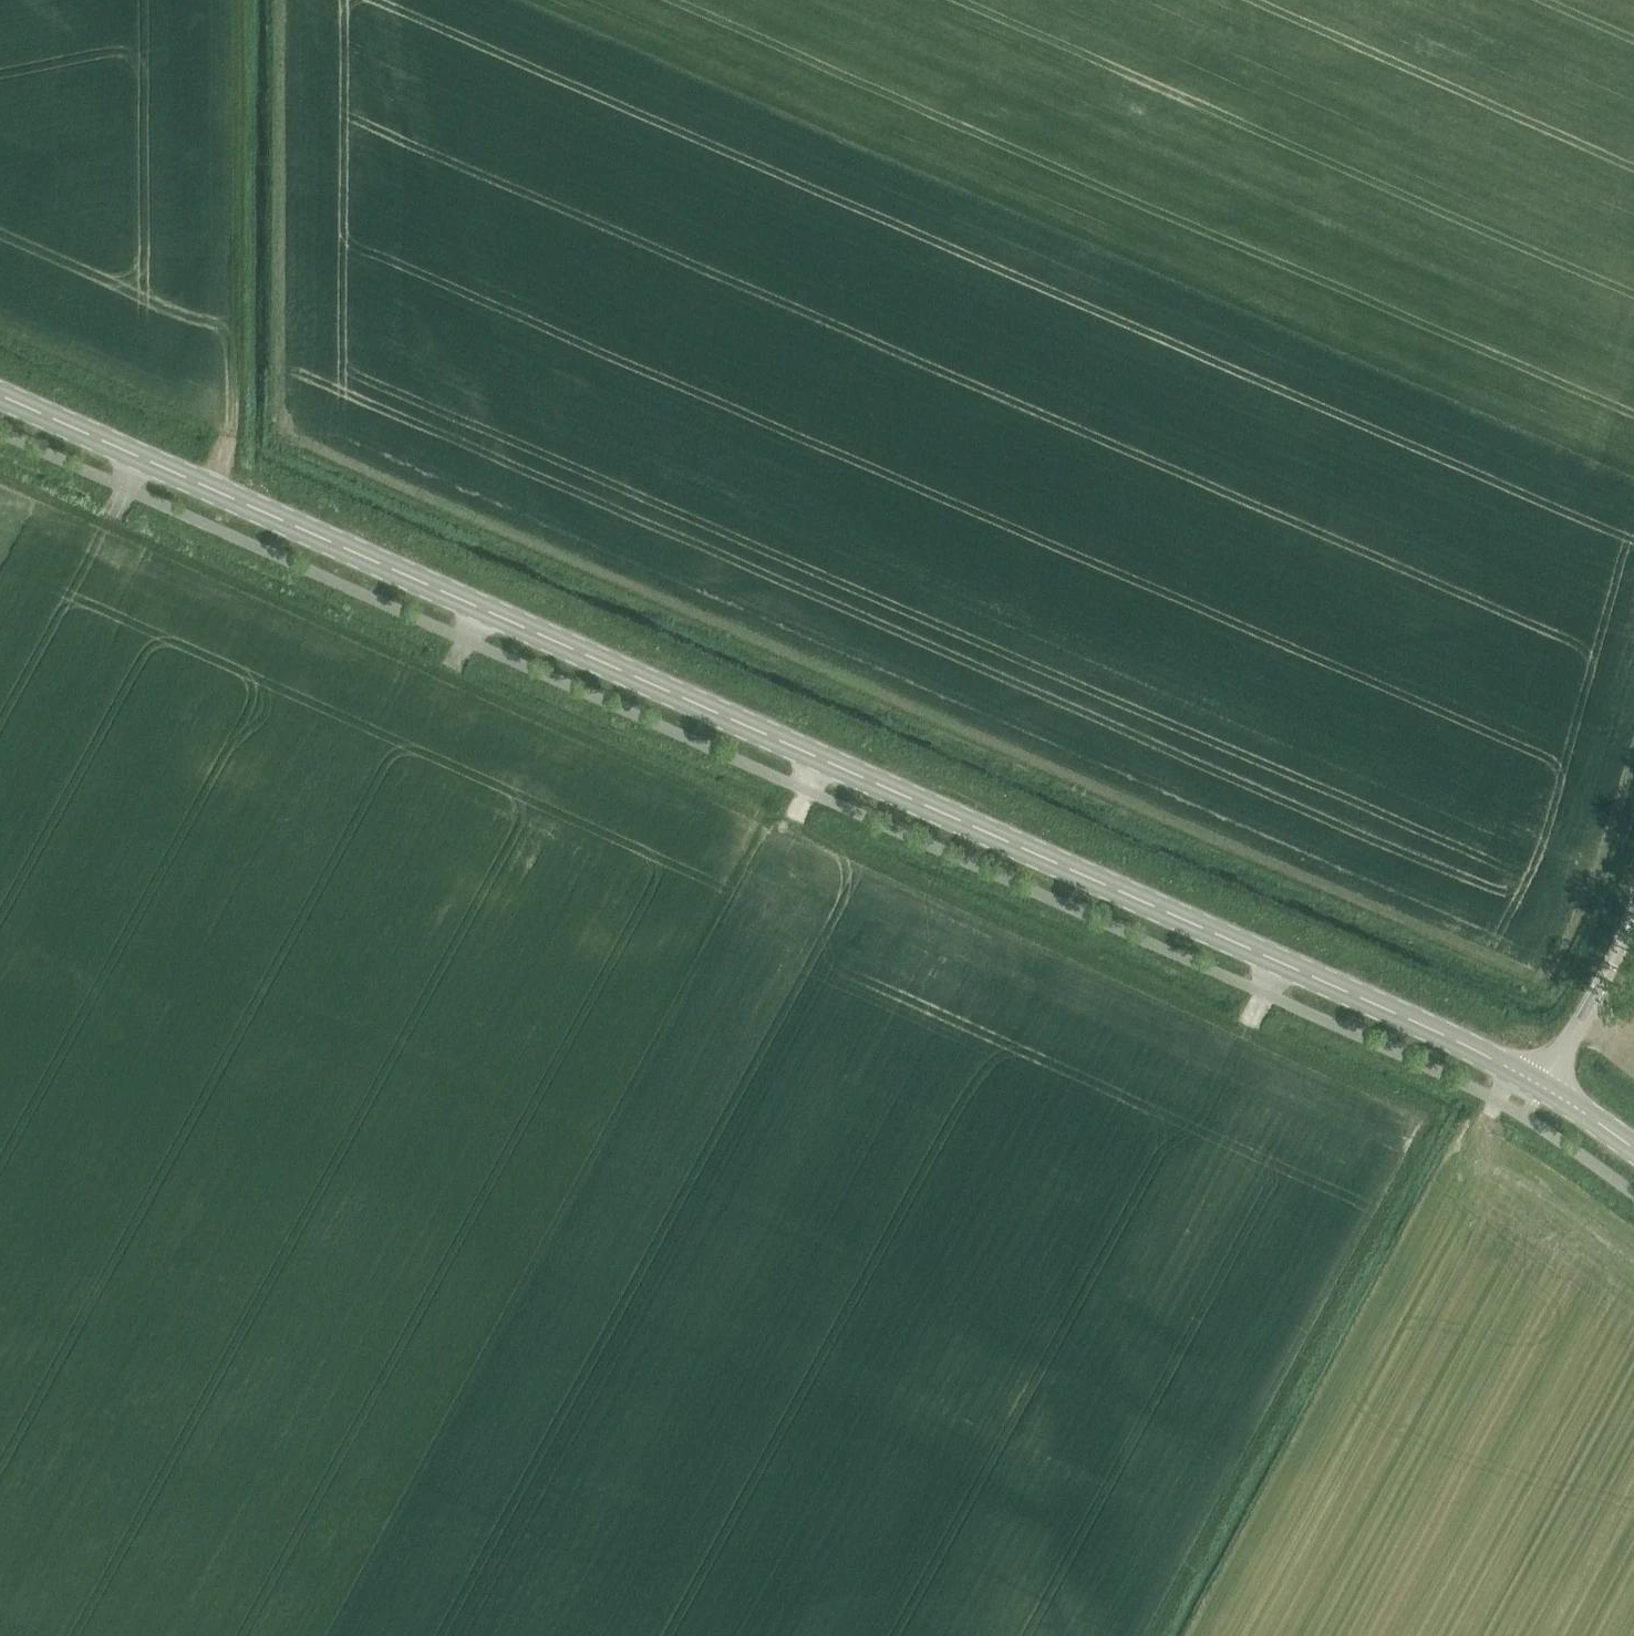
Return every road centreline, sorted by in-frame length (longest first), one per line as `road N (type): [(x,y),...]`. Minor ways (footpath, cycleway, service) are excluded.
road 1 (unclassified): [(1546,1088),(1394,1013),(0,395)]
road 2 (unclassified): [(1546,1088),(1633,921)]

